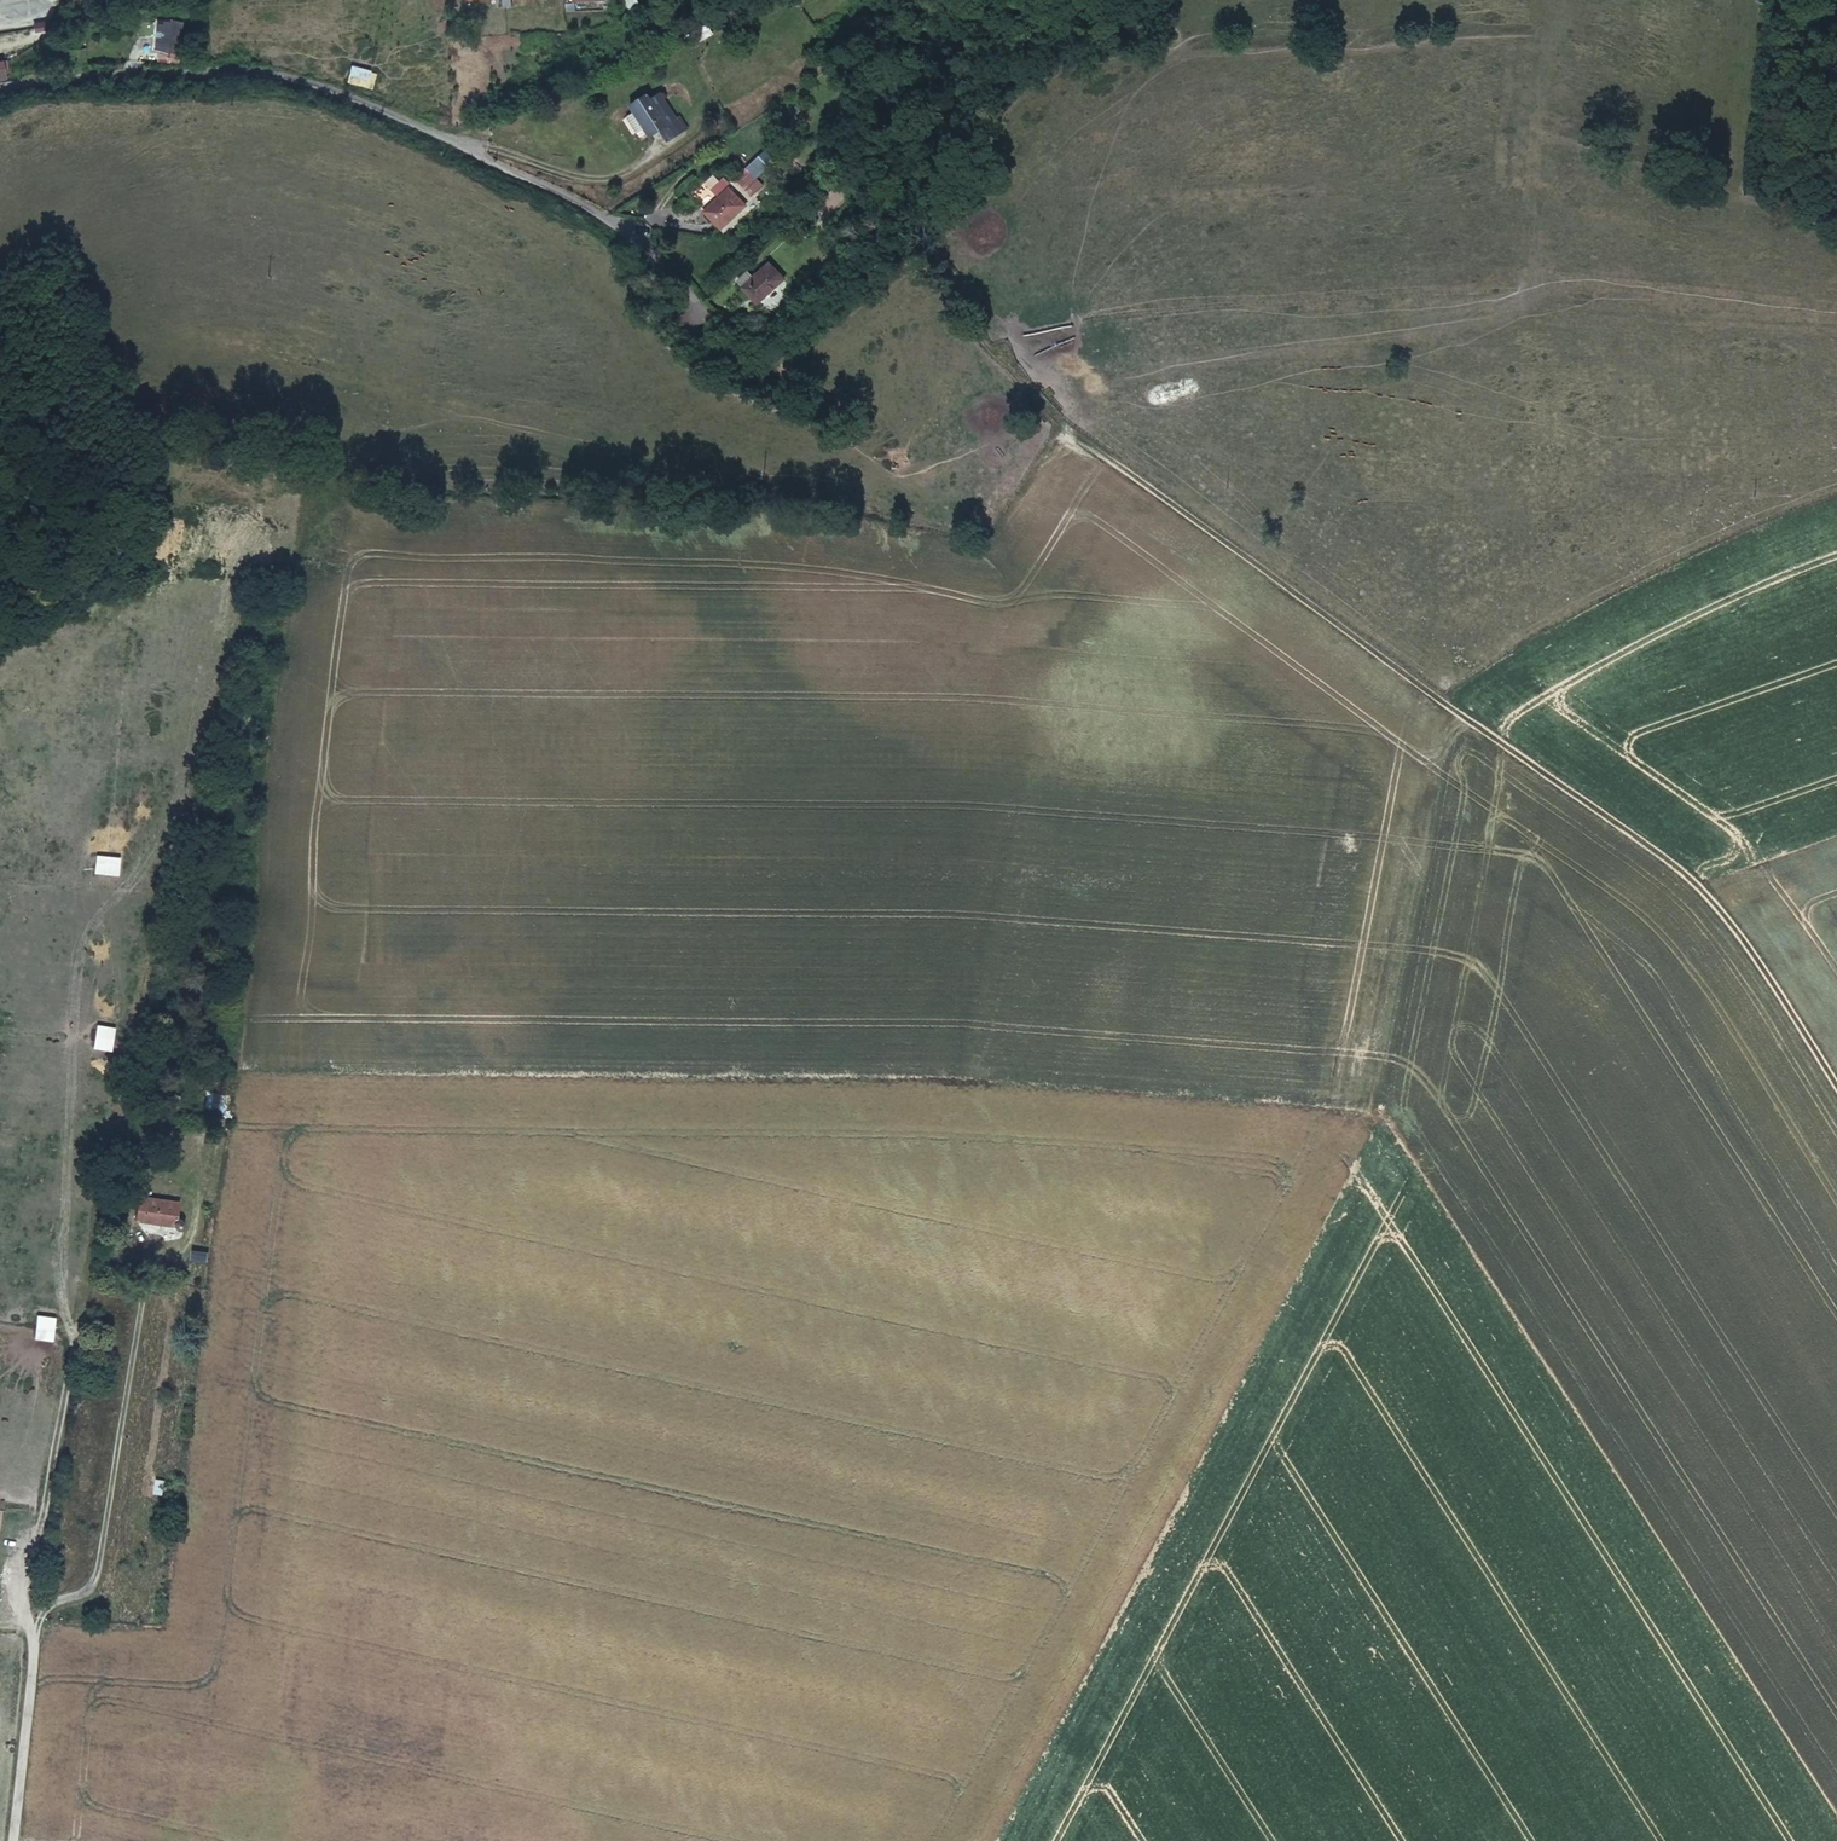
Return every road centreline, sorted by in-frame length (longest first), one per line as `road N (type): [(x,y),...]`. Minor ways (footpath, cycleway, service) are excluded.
road 1 (track): [(1836,1089),(1759,963),(1689,880),(1063,429),(944,268),(903,248),(860,252),(778,329),(742,338),(712,326)]
road 2 (unclassified): [(712,326),(692,290),(567,198),(319,86),(216,72),(0,88)]
road 3 (track): [(112,1132),(28,1621),(32,1676),(6,1840)]

